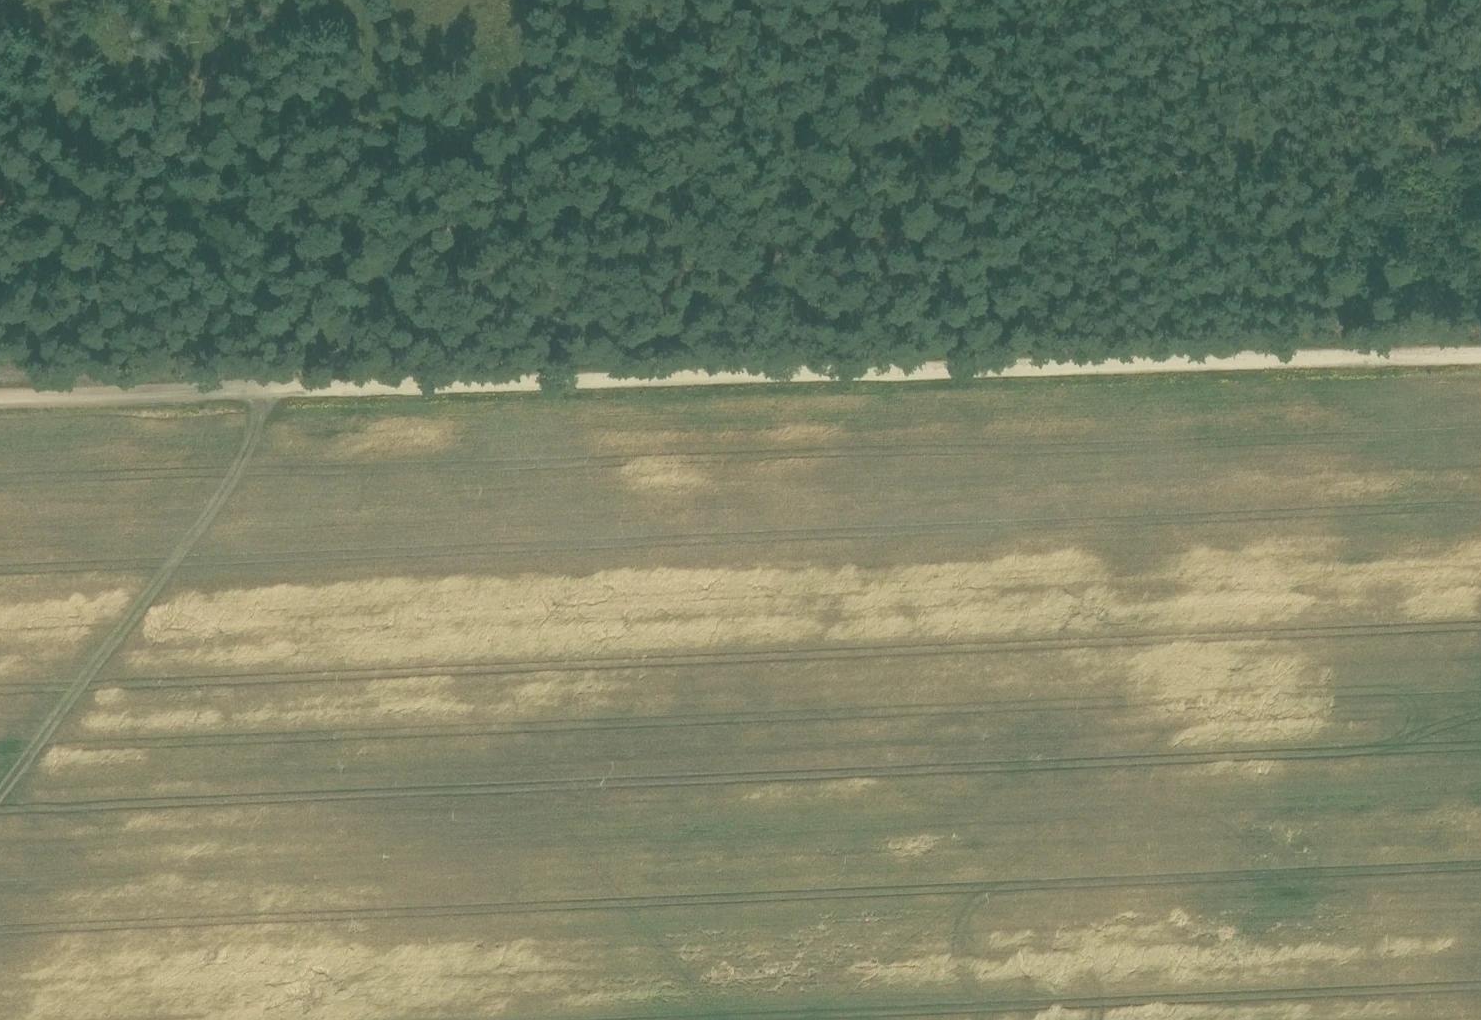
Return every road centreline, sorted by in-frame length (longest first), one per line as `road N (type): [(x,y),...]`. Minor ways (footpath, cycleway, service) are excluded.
road 1 (track): [(0,397),(1480,359)]

